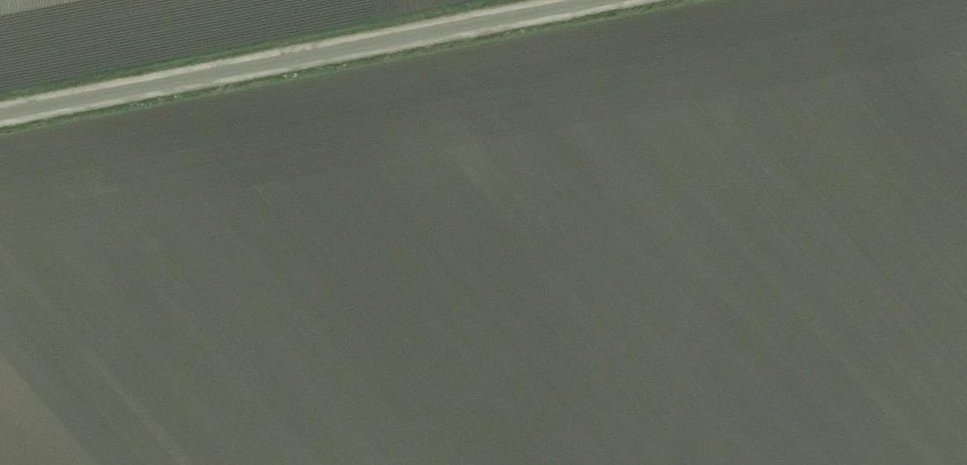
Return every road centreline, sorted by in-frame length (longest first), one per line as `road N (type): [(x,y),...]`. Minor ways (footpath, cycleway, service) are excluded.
road 1 (residential): [(0,123),(635,0)]

